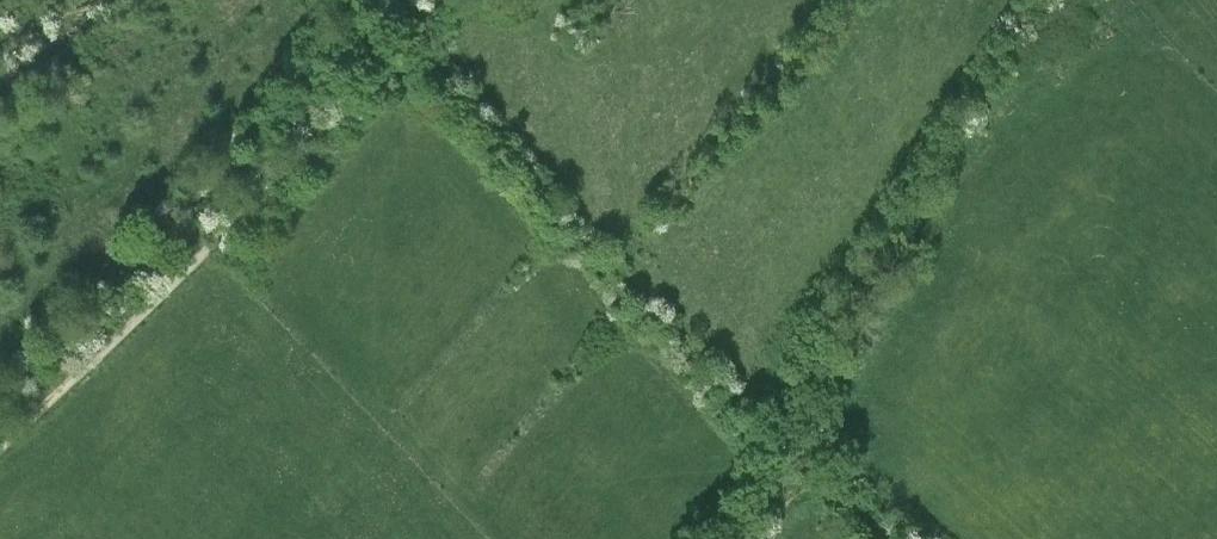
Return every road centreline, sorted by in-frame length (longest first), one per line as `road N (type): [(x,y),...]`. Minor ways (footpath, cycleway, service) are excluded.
road 1 (track): [(418,44),(0,453)]
road 2 (track): [(905,538),(802,452)]
road 3 (track): [(802,452),(803,378),(826,325)]

